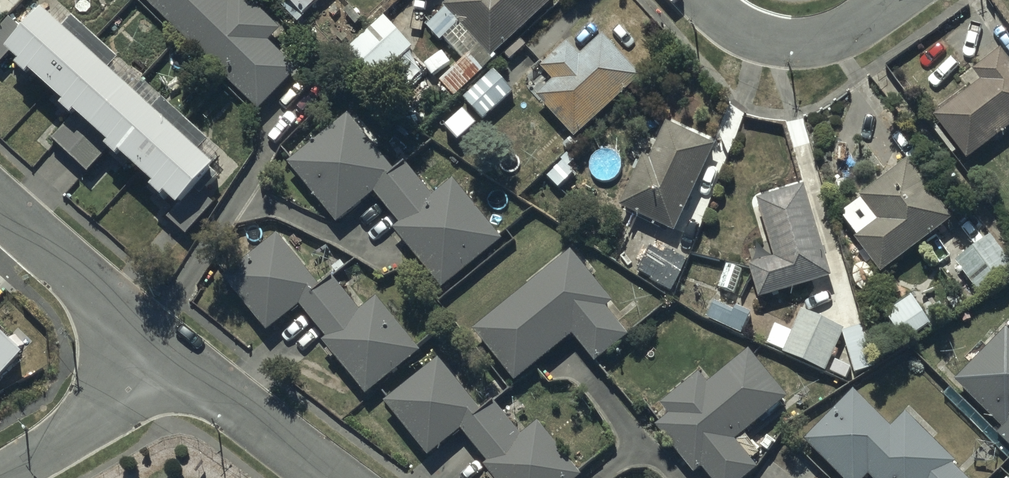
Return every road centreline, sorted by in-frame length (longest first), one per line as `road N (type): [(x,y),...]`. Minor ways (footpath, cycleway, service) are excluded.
road 1 (residential): [(0,207),(155,357)]
road 2 (residential): [(704,0),(731,24),(786,40),(831,37),(895,0)]
road 3 (residential): [(155,357),(324,477)]
road 4 (residential): [(3,477),(103,410),(155,357)]

